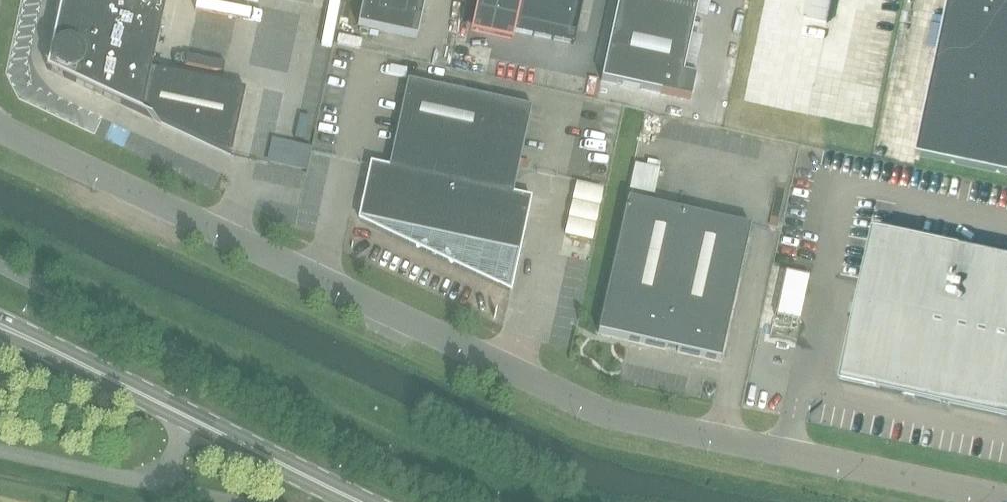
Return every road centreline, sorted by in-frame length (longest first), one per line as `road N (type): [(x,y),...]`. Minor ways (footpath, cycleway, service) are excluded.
road 1 (unclassified): [(1006,501),(601,412),(0,129)]
road 2 (primary): [(193,420),(23,336)]
road 3 (primary): [(358,501),(193,420)]
road 4 (residential): [(0,452),(159,485)]

